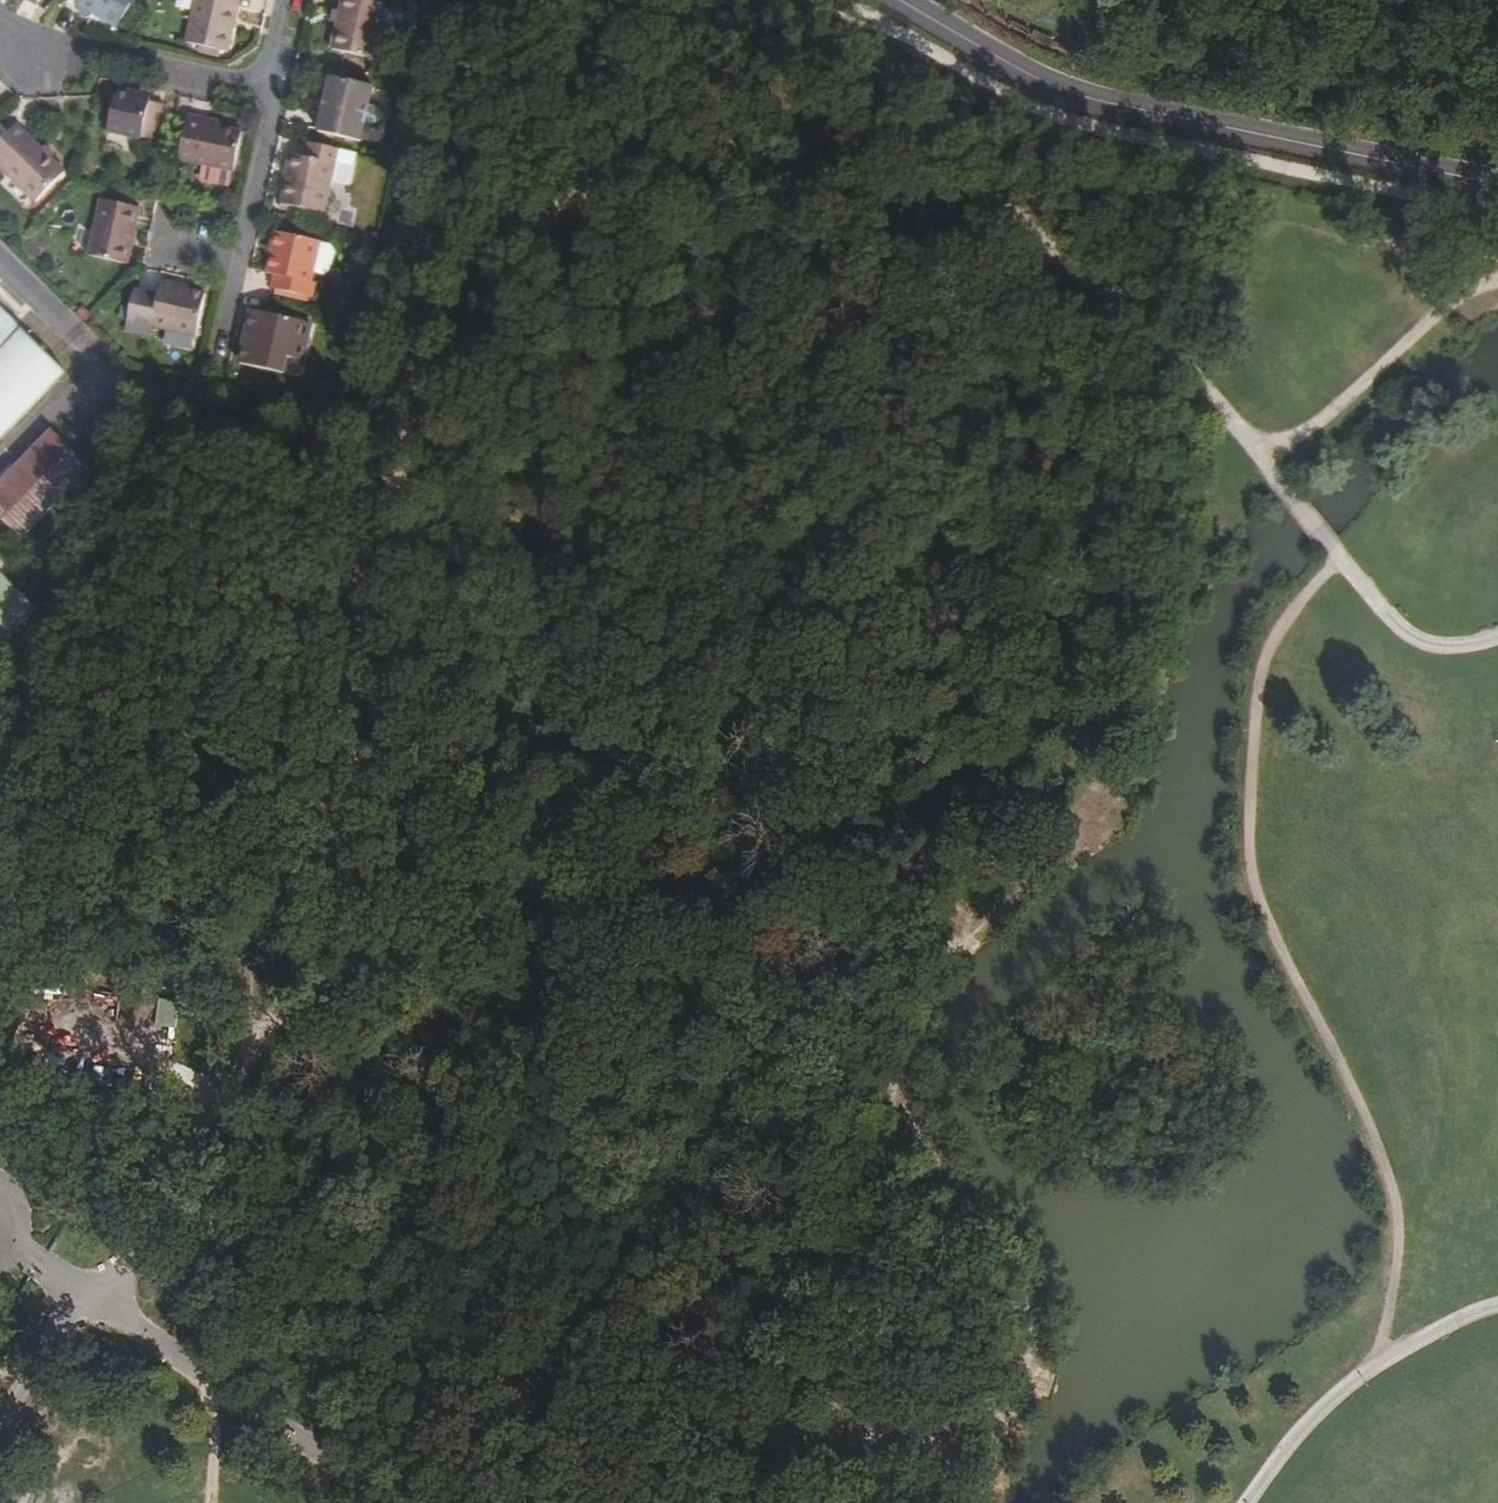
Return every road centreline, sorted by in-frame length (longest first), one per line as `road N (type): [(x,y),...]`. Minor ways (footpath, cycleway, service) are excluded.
road 1 (tertiary): [(1094,98),(1497,185)]
road 2 (residential): [(0,13),(32,42),(269,92)]
road 3 (residential): [(222,354),(271,125),(269,92)]
road 4 (tertiary): [(1094,98),(905,0)]

